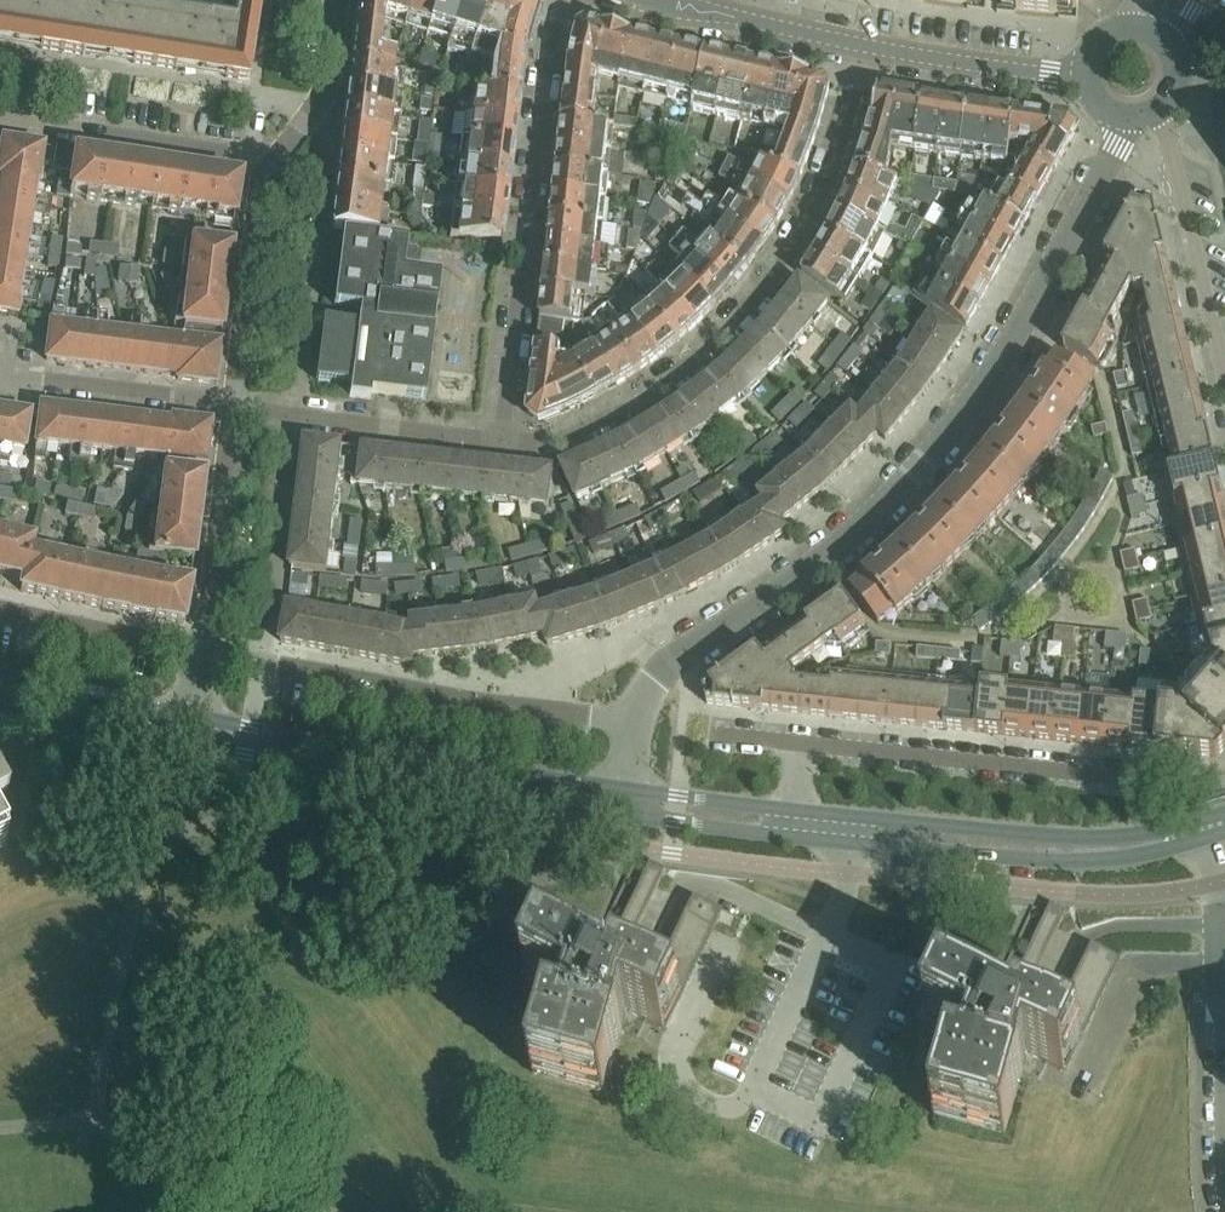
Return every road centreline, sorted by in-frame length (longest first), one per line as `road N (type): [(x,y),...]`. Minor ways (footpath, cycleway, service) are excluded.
road 1 (tertiary): [(632,724),(670,661),(856,530),(921,469),(1001,366),(1133,120)]
road 2 (residential): [(502,441),(550,447),(599,423),(656,390),(727,330),(769,282),(811,214),(842,137),(864,47)]
road 3 (residential): [(502,441),(548,50),(561,0)]
road 4 (tertiary): [(189,745),(623,817)]
road 5 (tertiary): [(625,789),(194,717)]
road 6 (residential): [(632,724),(207,655)]
road 7 (unclassified): [(801,744),(1192,786),(1224,776)]
road 8 (tertiary): [(791,837),(1083,863),(1163,850),(1210,828)]
road 9 (tertiary): [(1210,828),(1084,839),(794,811)]
road 10 (residential): [(0,115),(279,159)]
road 11 (residential): [(1224,374),(1160,111)]
road 12 (residential): [(238,406),(502,441)]
road 13 (residential): [(238,406),(263,182),(279,159)]
road 14 (residential): [(207,655),(238,406)]
road 15 (residential): [(0,383),(238,406)]
road 16 (tertiary): [(1086,80),(864,47)]
road 17 (residential): [(207,655),(0,609)]
road 18 (tertiary): [(194,717),(0,676)]
road 19 (tertiary): [(0,704),(189,745)]
road 20 (residential): [(279,159),(328,89),(339,0)]
road 21 (tertiary): [(794,811),(625,789)]
road 22 (tertiary): [(623,817),(791,837)]
road 23 (unclassified): [(1224,978),(1210,828)]
road 24 (tertiary): [(864,47),(745,21)]

